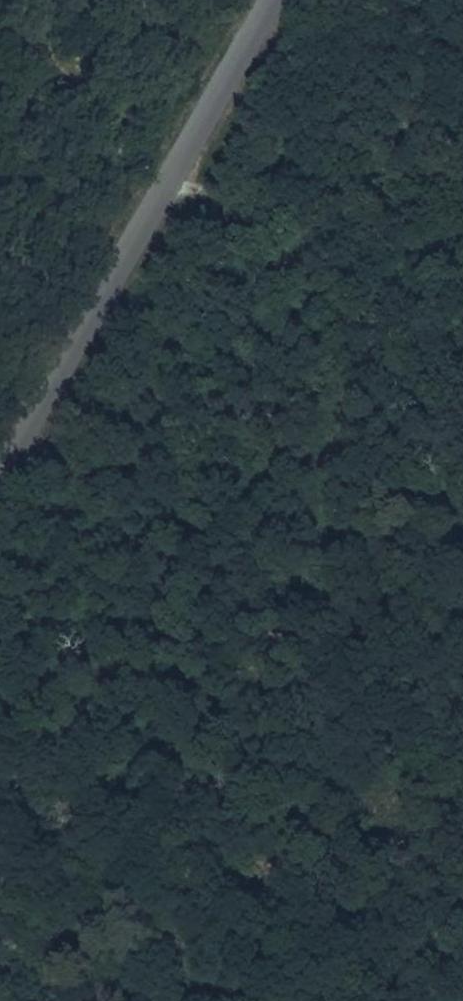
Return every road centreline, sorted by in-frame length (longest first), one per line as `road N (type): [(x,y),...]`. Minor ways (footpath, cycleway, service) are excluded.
road 1 (unclassified): [(272,0),(0,470)]

